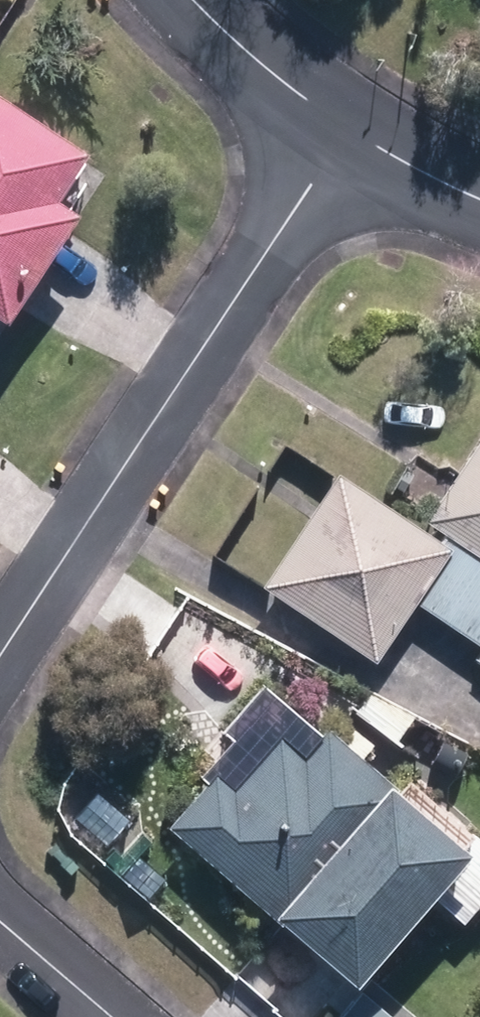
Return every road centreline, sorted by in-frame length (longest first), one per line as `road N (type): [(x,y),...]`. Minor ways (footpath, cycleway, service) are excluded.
road 1 (residential): [(347,129),(0,641)]
road 2 (residential): [(347,129),(232,39),(197,0)]
road 3 (residential): [(479,194),(347,129)]
road 4 (residential): [(0,919),(108,1016)]

